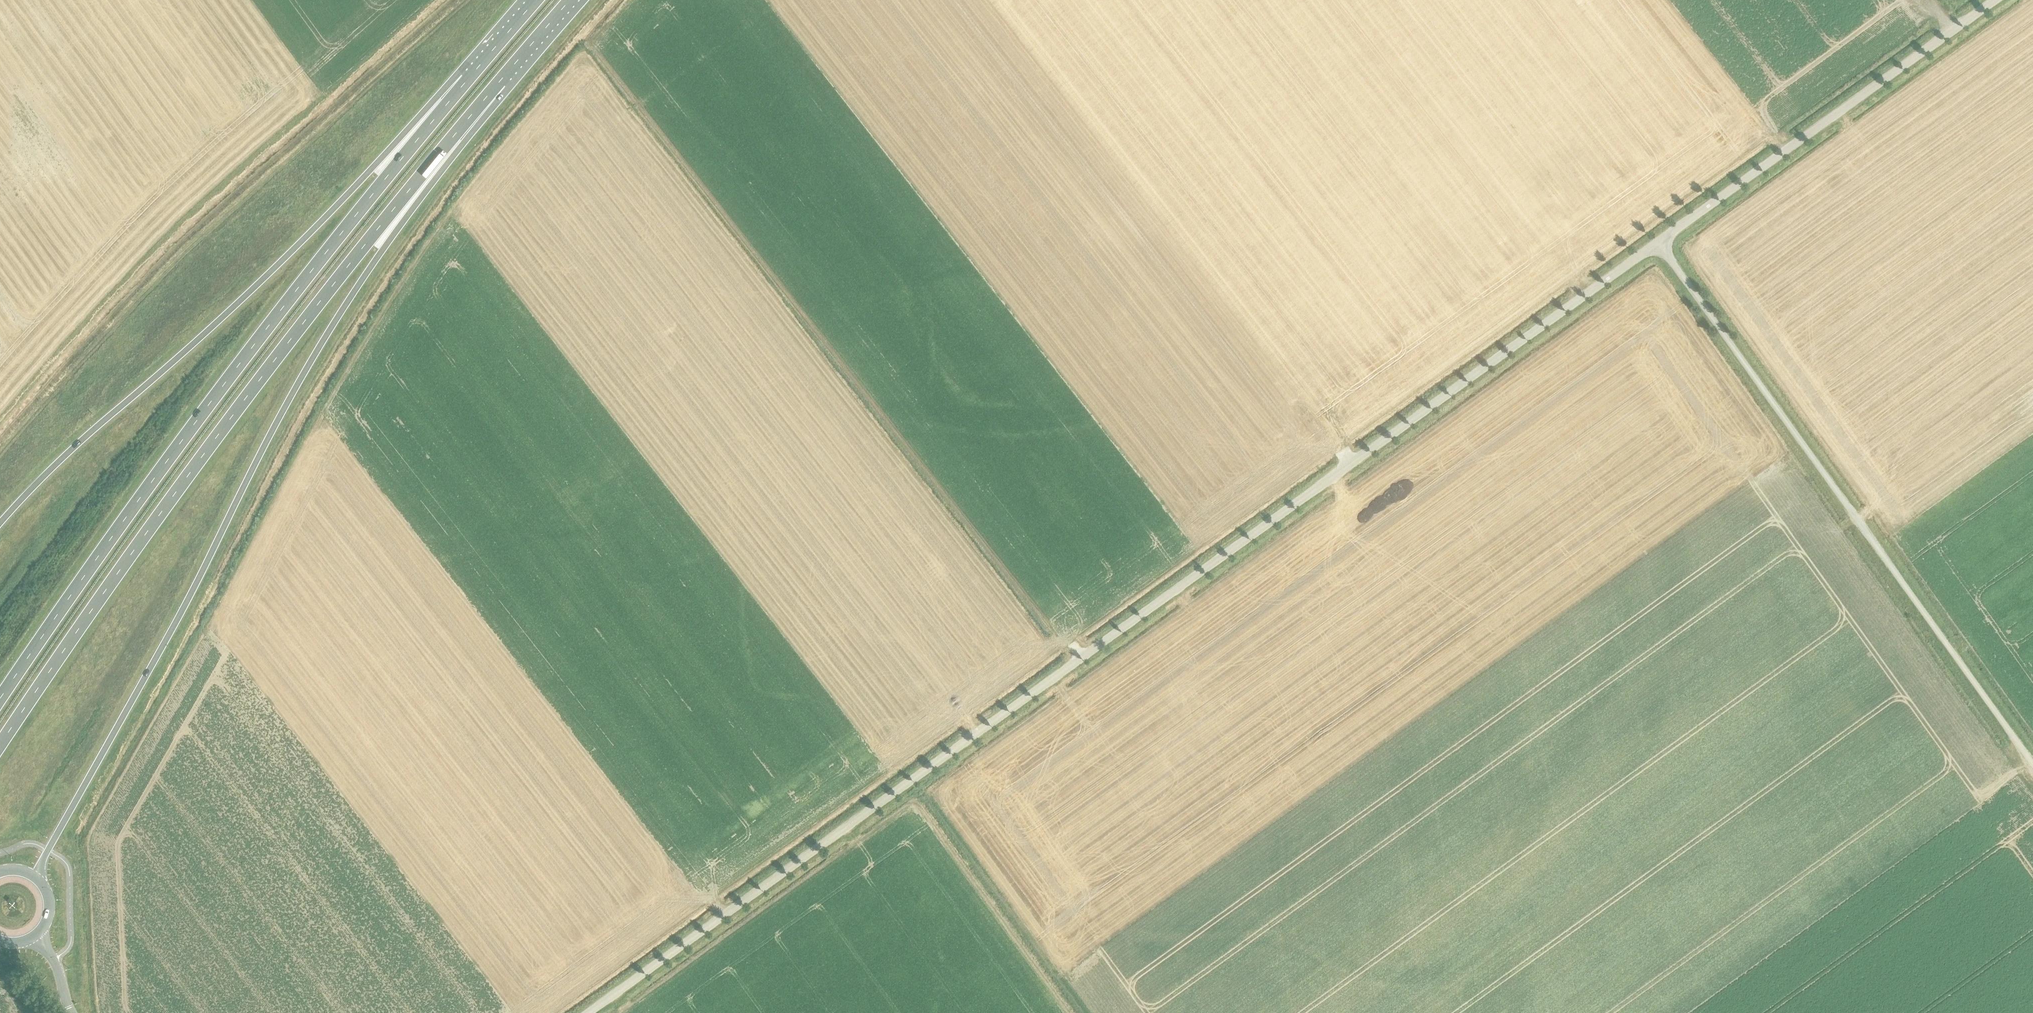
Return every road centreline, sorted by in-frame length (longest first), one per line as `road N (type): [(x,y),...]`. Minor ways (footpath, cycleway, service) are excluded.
road 1 (unclassified): [(587,1012),(1659,243)]
road 2 (trunk): [(32,876),(169,635),(298,383),(500,80)]
road 3 (trunk): [(0,745),(255,386),(500,80)]
road 4 (trunk): [(467,80),(233,374),(0,699)]
road 5 (trunk): [(467,80),(0,524)]
road 6 (unclassified): [(2032,764),(1659,243)]
road 7 (unclassified): [(1659,243),(1993,0)]

